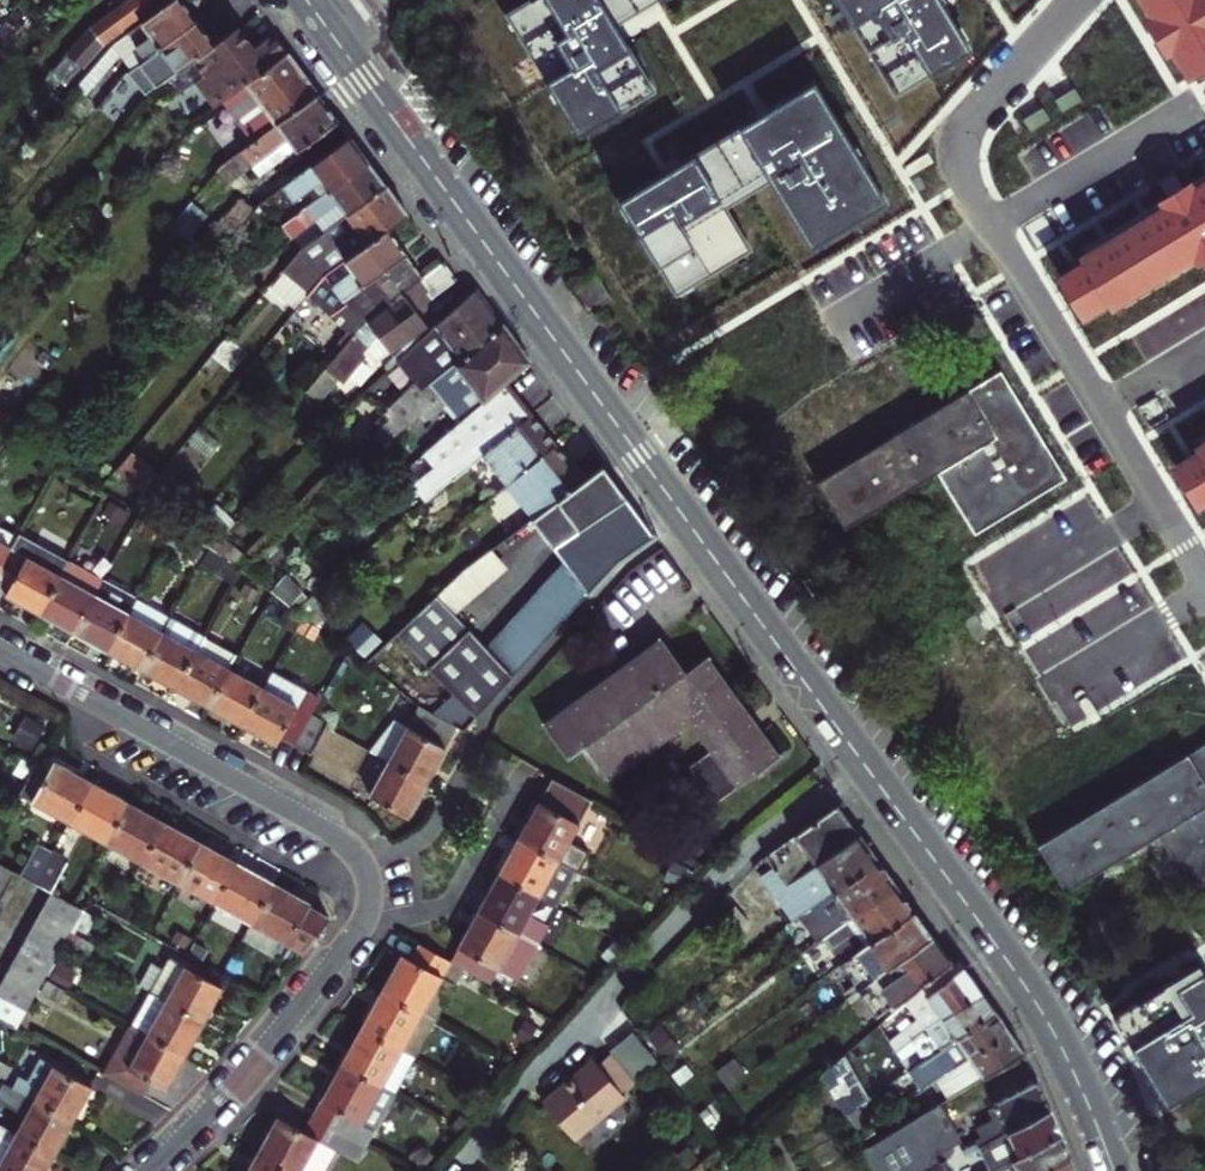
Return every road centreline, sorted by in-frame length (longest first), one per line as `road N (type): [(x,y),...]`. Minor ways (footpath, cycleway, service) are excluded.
road 1 (secondary): [(1112,1170),(1062,1051),(1024,985),(331,33)]
road 2 (residential): [(371,886),(359,857),(331,834),(0,650)]
road 3 (residential): [(150,1170),(282,1031),(356,933),(371,886)]
road 4 (residential): [(371,886),(418,840),(466,772)]

